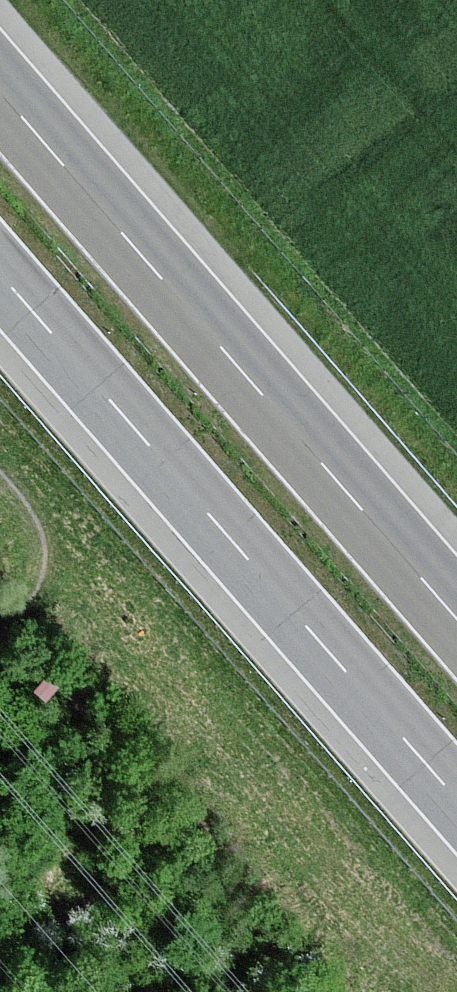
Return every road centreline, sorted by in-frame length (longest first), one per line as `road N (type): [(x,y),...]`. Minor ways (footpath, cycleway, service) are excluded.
road 1 (motorway): [(456,616),(0,86)]
road 2 (motorway): [(0,260),(456,785)]

